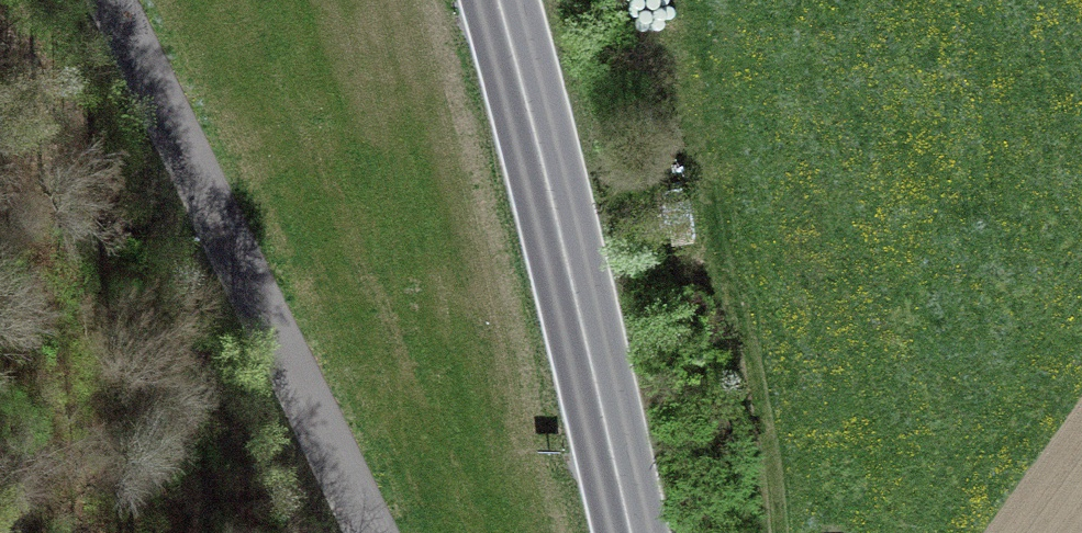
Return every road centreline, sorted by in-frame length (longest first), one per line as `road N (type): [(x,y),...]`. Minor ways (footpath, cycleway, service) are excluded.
road 1 (track): [(374,532),(112,0)]
road 2 (secondary): [(630,532),(497,0)]
road 3 (track): [(758,532),(722,293)]

